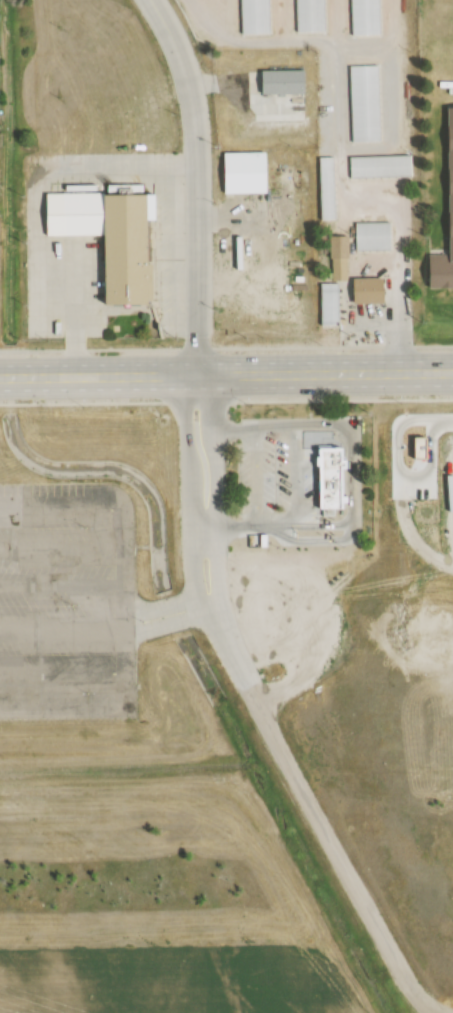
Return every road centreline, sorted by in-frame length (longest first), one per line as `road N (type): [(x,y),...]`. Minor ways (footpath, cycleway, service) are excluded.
road 1 (primary): [(0,365),(452,361)]
road 2 (residential): [(146,0),(190,99),(195,363)]
road 3 (residential): [(427,1009),(389,954),(257,706)]
road 4 (residential): [(195,363),(185,426),(188,553),(194,586),(212,607)]
road 5 (residential): [(212,607),(212,432),(195,363)]

